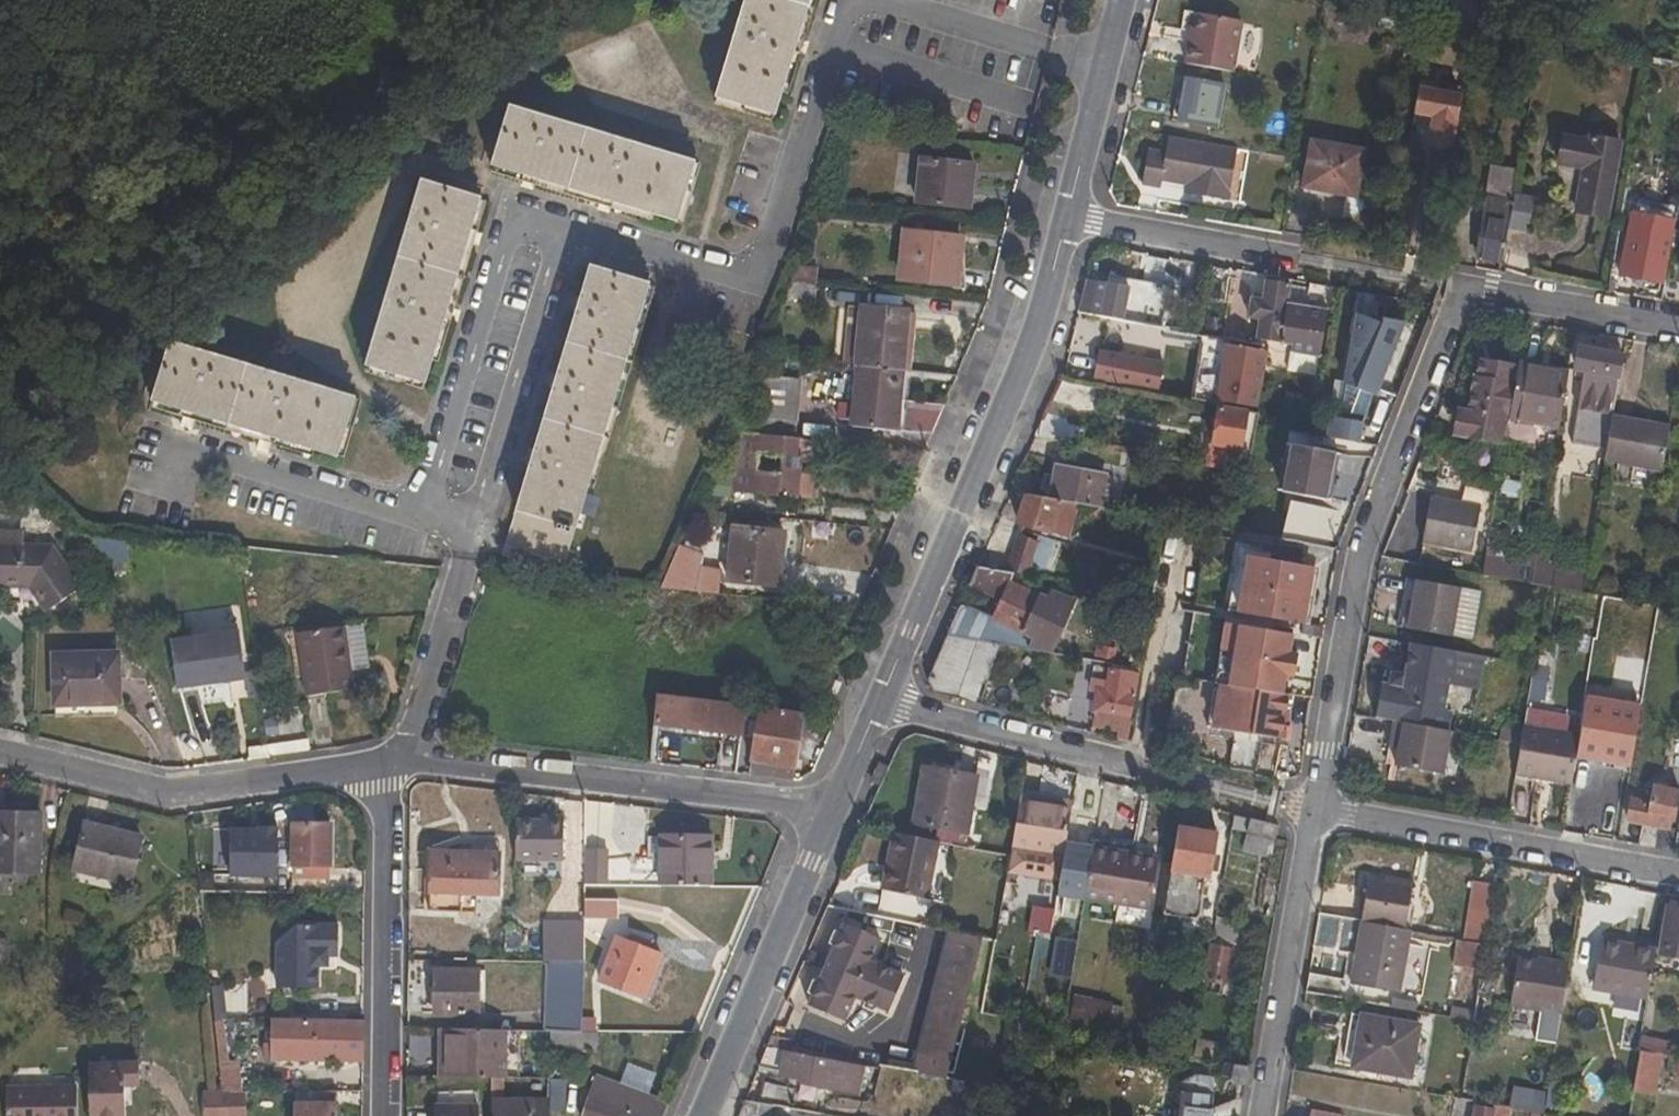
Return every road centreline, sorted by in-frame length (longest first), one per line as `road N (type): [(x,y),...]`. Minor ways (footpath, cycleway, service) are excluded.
road 1 (residential): [(1678,328),(1487,290),(1460,298),(1361,553),(1313,808)]
road 2 (tertiary): [(884,696),(1041,321),(1068,215)]
road 3 (residential): [(832,814),(395,762)]
road 4 (residential): [(395,762),(166,794),(0,764)]
road 5 (residential): [(1313,808),(1678,878)]
road 6 (residential): [(395,762),(384,785),(382,1115)]
road 7 (tertiary): [(701,1115),(832,814)]
road 8 (residential): [(1313,808),(1262,1115)]
road 9 (residential): [(884,696),(1138,768)]
road 10 (residential): [(1287,255),(1068,215)]
road 11 (tertiary): [(1068,215),(1123,0)]
road 12 (residential): [(395,762),(465,566)]
road 13 (tertiary): [(832,814),(884,696)]

